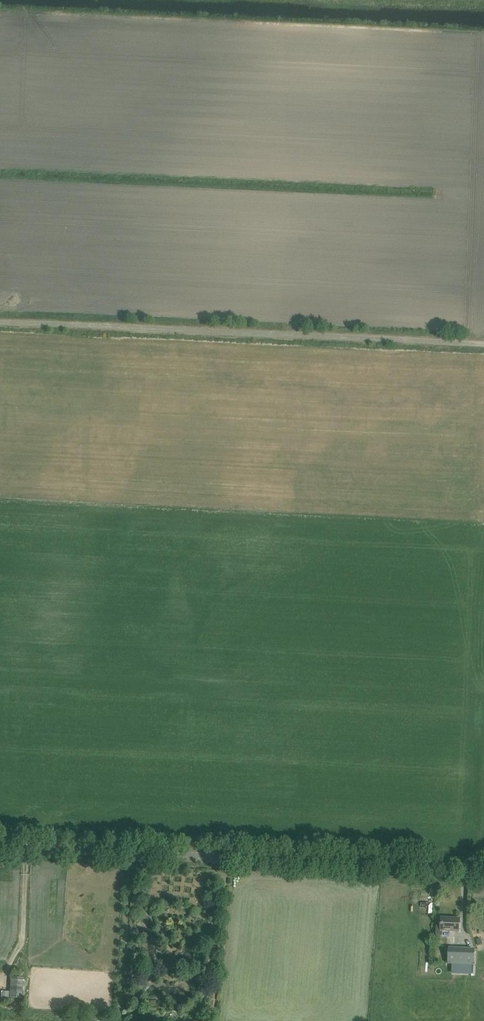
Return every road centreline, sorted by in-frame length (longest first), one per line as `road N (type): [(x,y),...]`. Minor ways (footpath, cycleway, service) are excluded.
road 1 (unclassified): [(483,344),(0,321)]
road 2 (tertiary): [(483,869),(0,846)]

